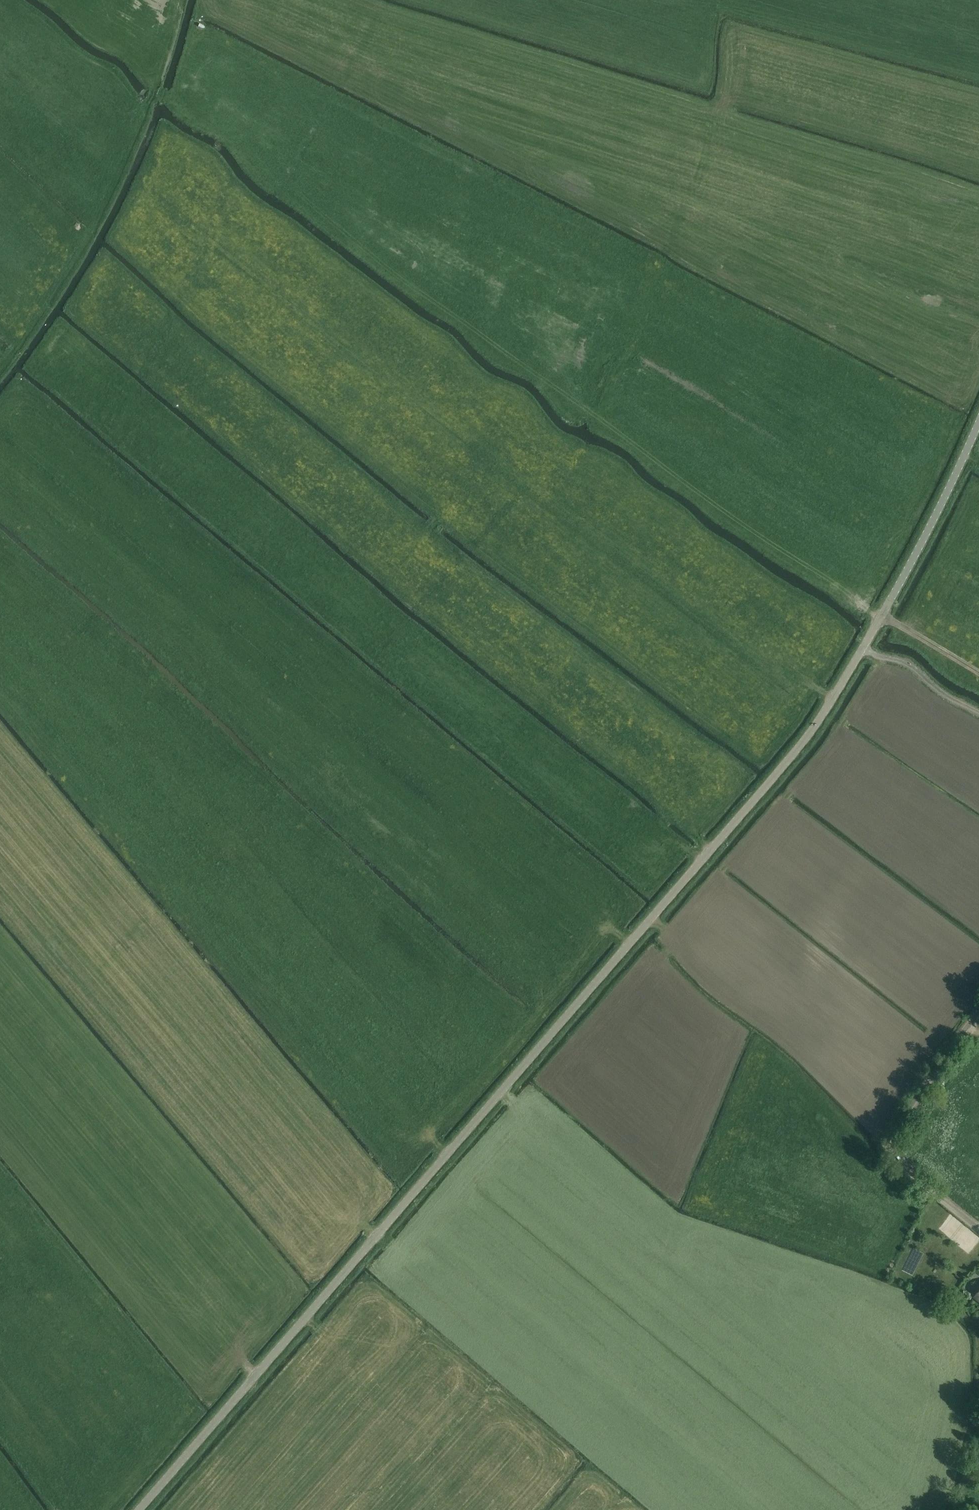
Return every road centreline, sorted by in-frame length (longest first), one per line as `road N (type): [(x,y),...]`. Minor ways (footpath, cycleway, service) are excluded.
road 1 (unclassified): [(143,1509),(786,763),(901,583),(978,420)]
road 2 (unclassified): [(978,1228),(902,1164),(894,1144),(978,1012)]

